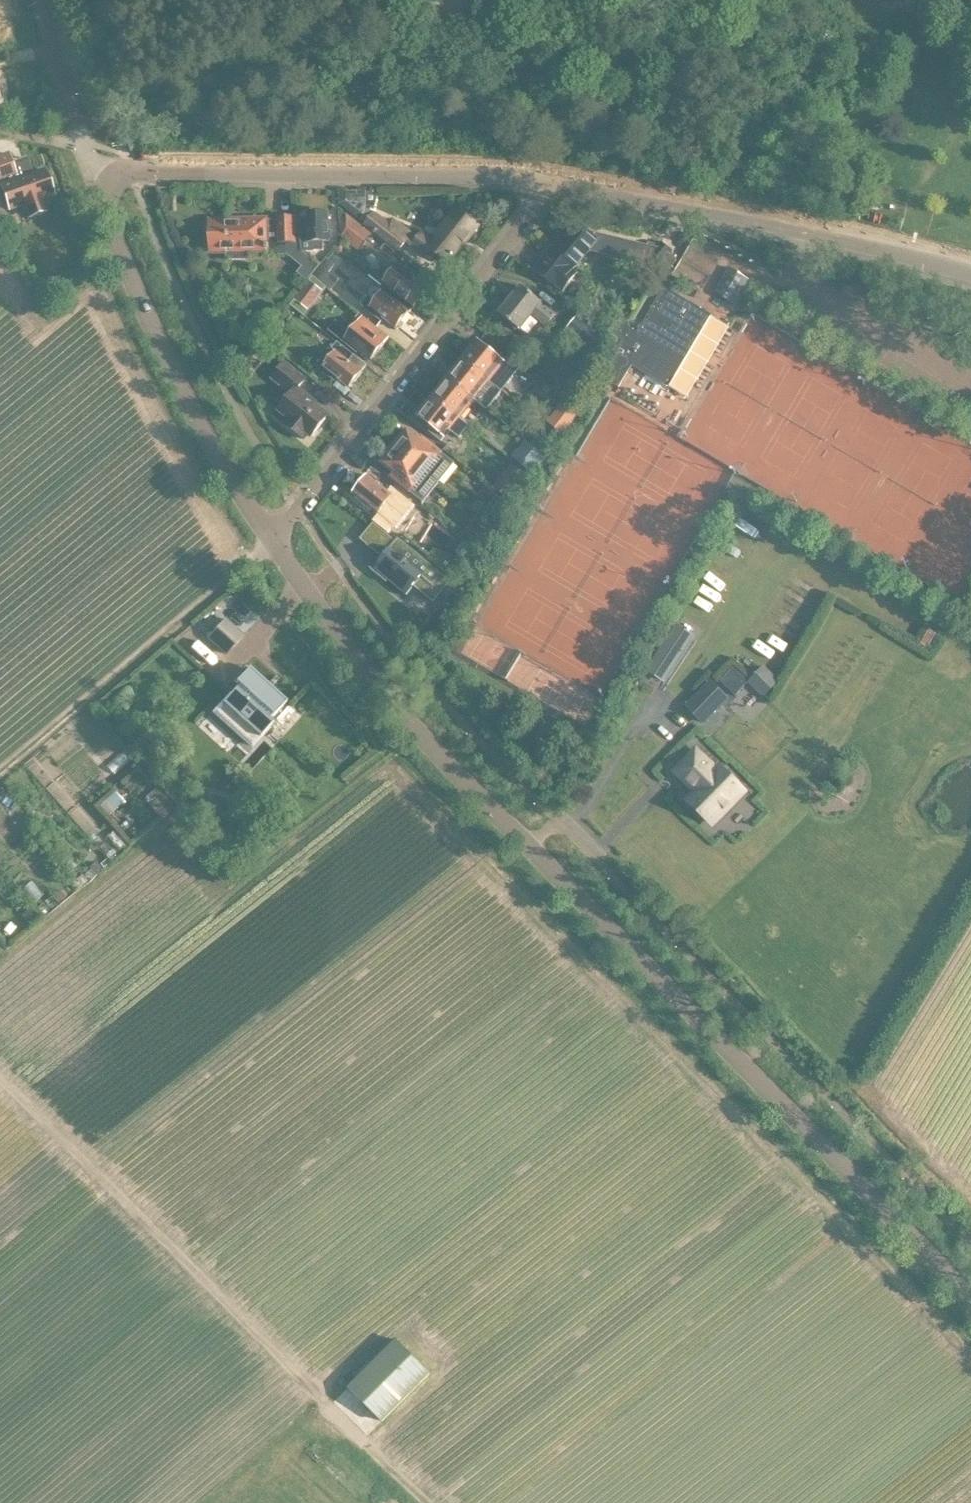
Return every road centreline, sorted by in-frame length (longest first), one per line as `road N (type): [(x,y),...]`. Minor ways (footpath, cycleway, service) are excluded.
road 1 (unclassified): [(970,1298),(451,768),(269,537)]
road 2 (unclassified): [(558,180),(151,167),(118,175),(102,200)]
road 3 (residential): [(558,180),(269,537)]
road 4 (unclassified): [(970,272),(865,240),(558,180)]
road 5 (unclassified): [(269,537),(187,403),(102,200)]
road 6 (track): [(0,772),(250,564),(269,537)]
road 7 (residential): [(82,146),(38,0)]

